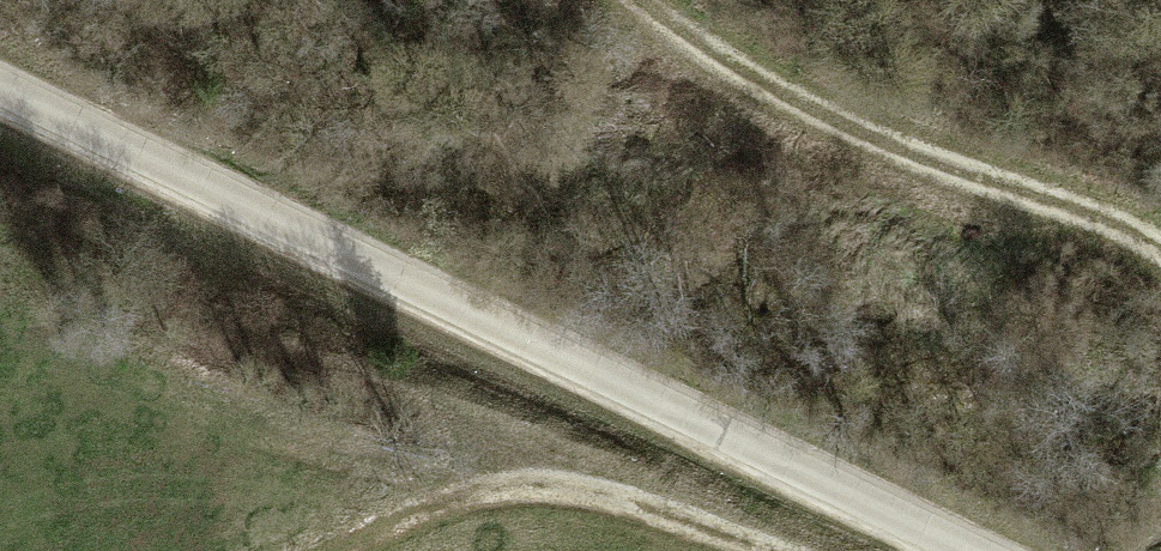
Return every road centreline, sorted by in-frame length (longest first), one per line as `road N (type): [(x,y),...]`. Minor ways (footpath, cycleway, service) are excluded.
road 1 (tertiary): [(980,550),(0,99)]
road 2 (track): [(1160,250),(1151,238),(841,124),(652,0)]
road 3 (track): [(305,550),(429,495),(596,493),(744,550)]

